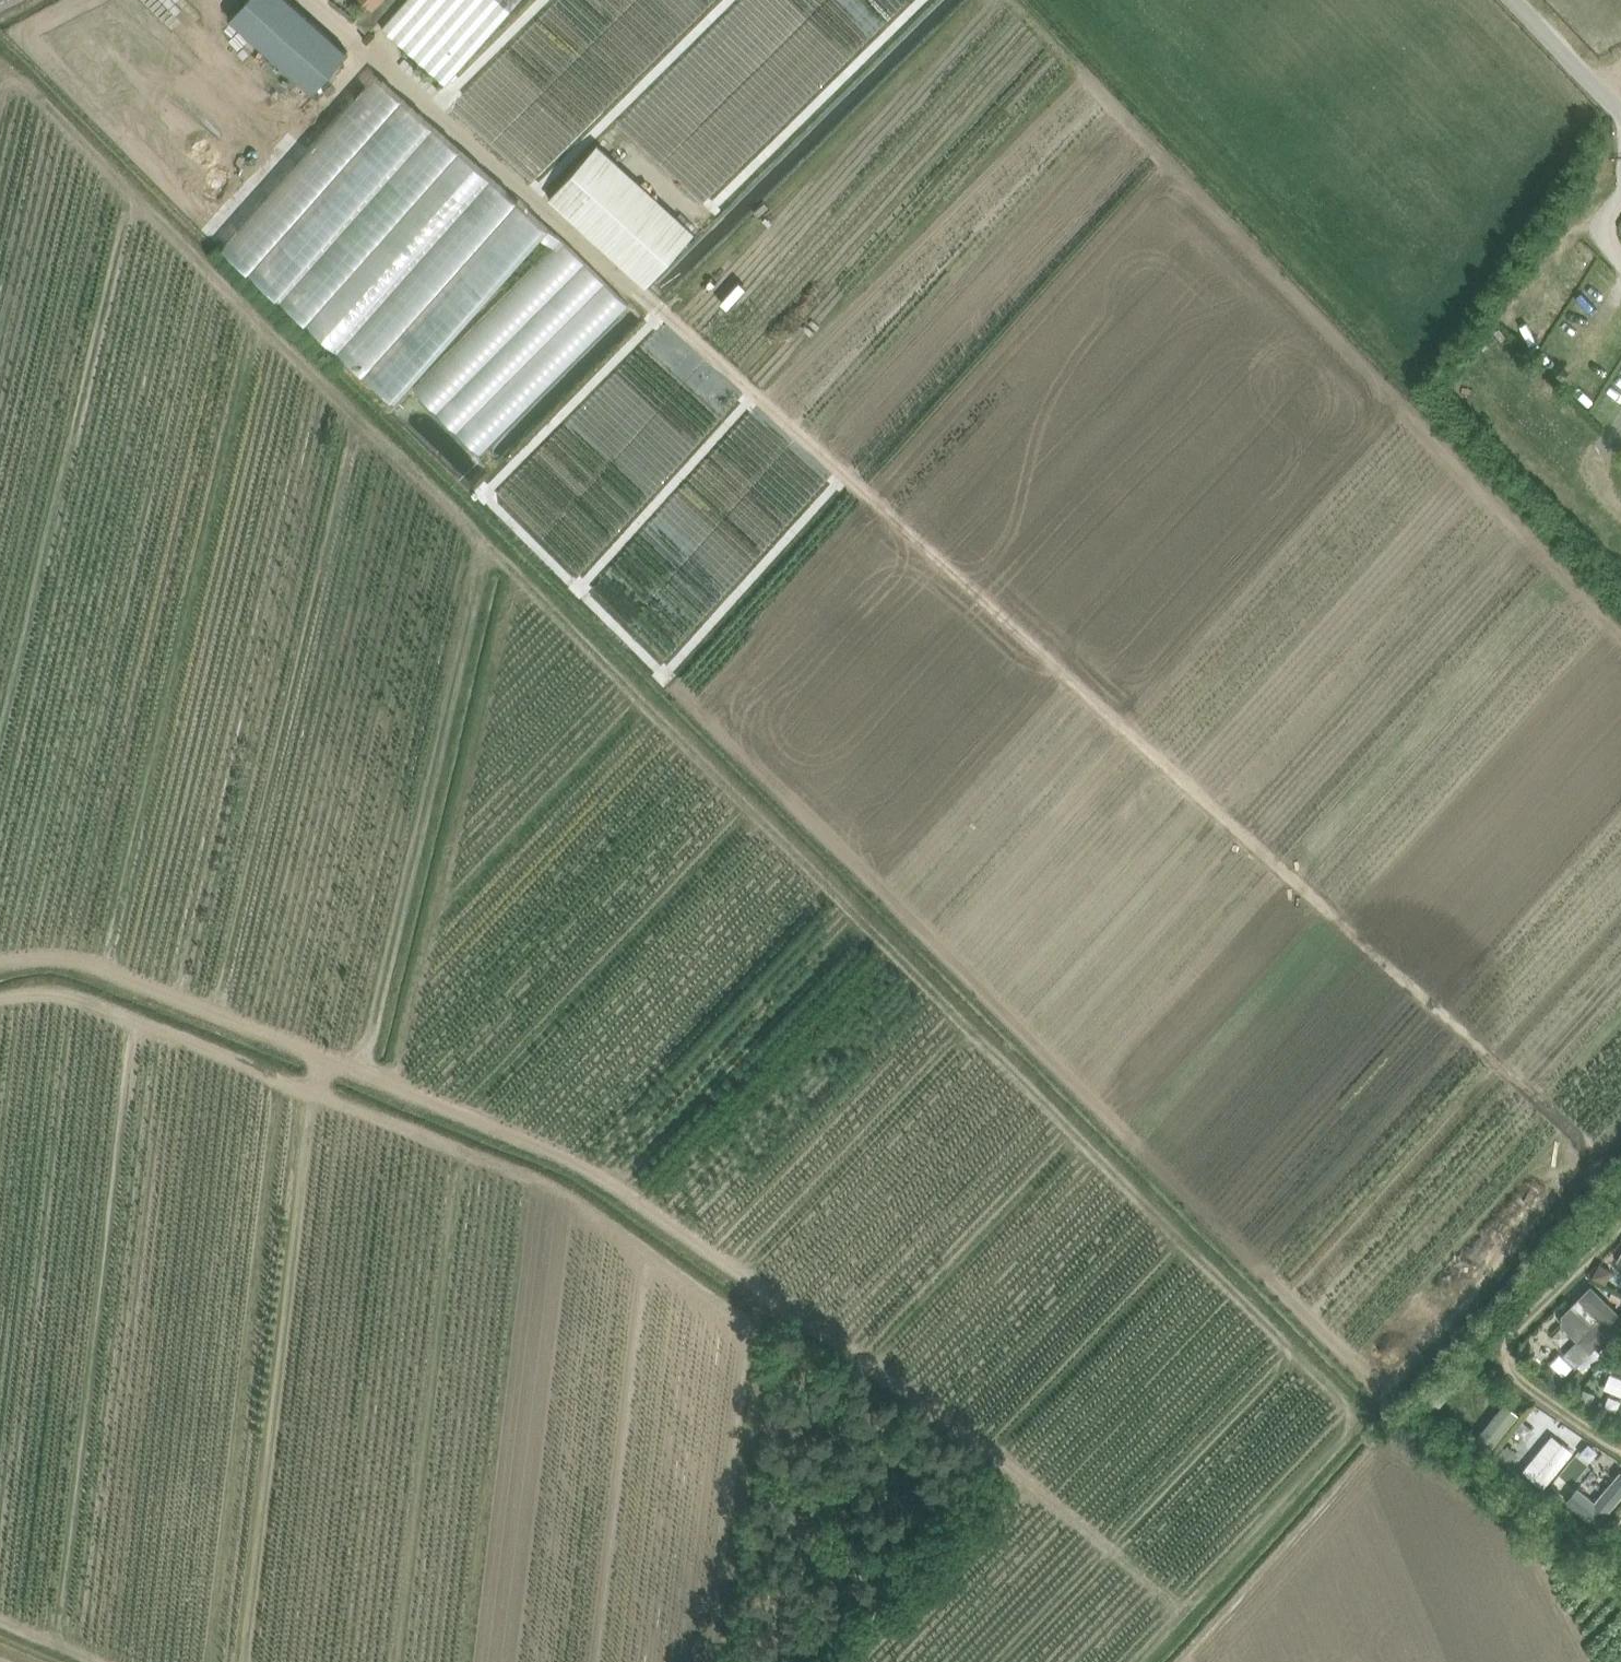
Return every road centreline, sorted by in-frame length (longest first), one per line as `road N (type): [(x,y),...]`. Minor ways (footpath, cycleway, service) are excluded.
road 1 (unclassified): [(1620,113),(1513,0)]

